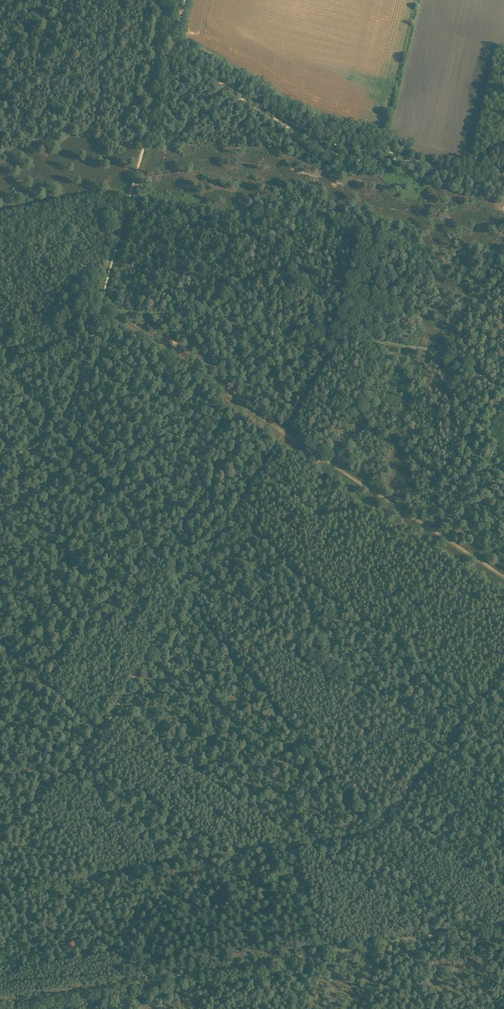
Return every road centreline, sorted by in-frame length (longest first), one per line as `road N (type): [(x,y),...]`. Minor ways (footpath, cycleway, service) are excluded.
road 1 (track): [(503,923),(0,1004)]
road 2 (track): [(103,314),(503,577)]
road 3 (track): [(185,590),(341,792),(503,893)]
road 4 (track): [(503,170),(434,168),(327,148),(184,68),(170,51)]
road 5 (track): [(484,698),(378,828),(232,856)]
road 6 (track): [(228,525),(284,550),(361,616),(484,698)]
road 7 (track): [(185,590),(439,755)]
road 8 (track): [(232,856),(0,890)]
road 9 (track): [(301,843),(110,720)]
road 10 (track): [(228,525),(341,336)]
road 11 (track): [(0,460),(42,443),(60,424),(76,397),(98,313)]
road 12 (track): [(232,856),(83,755)]
road 13 (track): [(78,460),(185,590)]
road 14 (track): [(185,590),(99,734)]
road 15 (track): [(130,199),(170,51)]
road 16 (track): [(0,645),(99,734)]
road 17 (track): [(0,209),(96,194),(130,199)]
road 18 (track): [(503,244),(443,353)]

